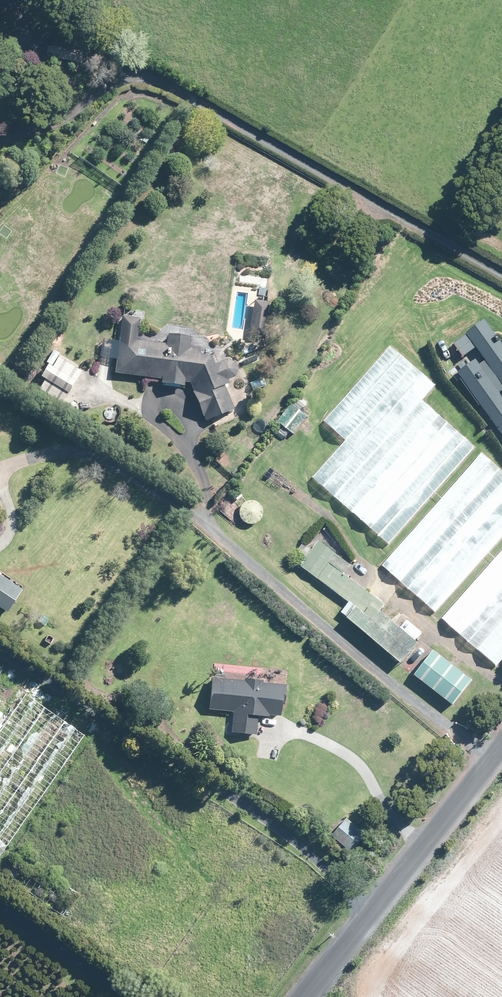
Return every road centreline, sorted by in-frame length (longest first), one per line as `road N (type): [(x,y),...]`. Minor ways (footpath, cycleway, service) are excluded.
road 1 (unclassified): [(501,745),(306,996)]

